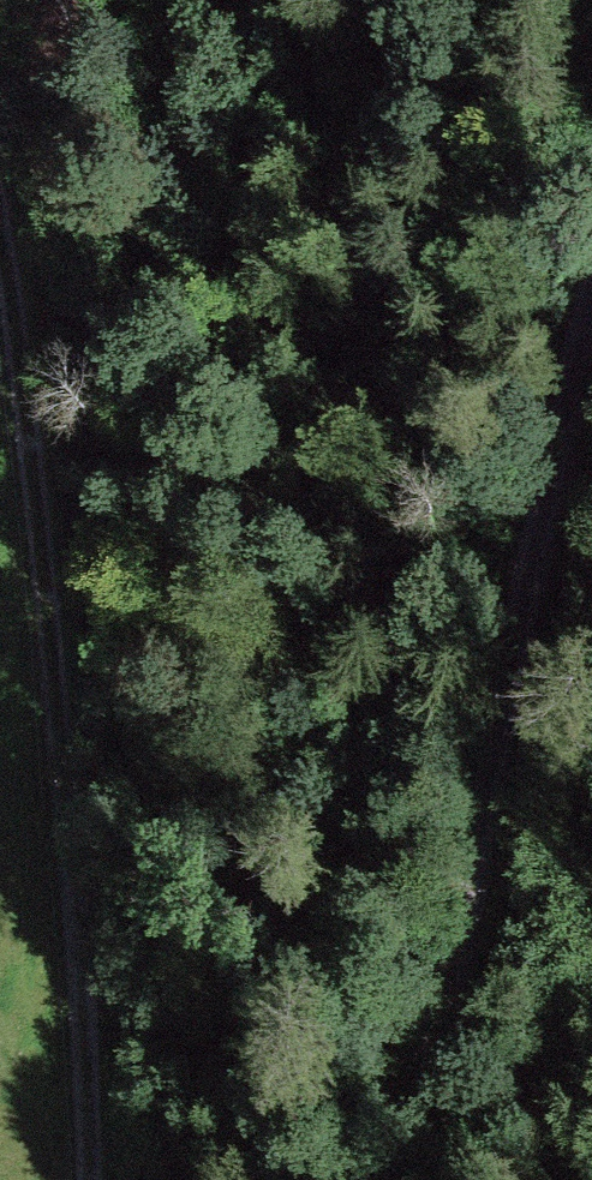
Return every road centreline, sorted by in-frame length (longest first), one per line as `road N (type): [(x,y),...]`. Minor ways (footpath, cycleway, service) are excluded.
road 1 (track): [(408,1179),(591,277)]
road 2 (track): [(70,1179),(31,571),(0,328)]

